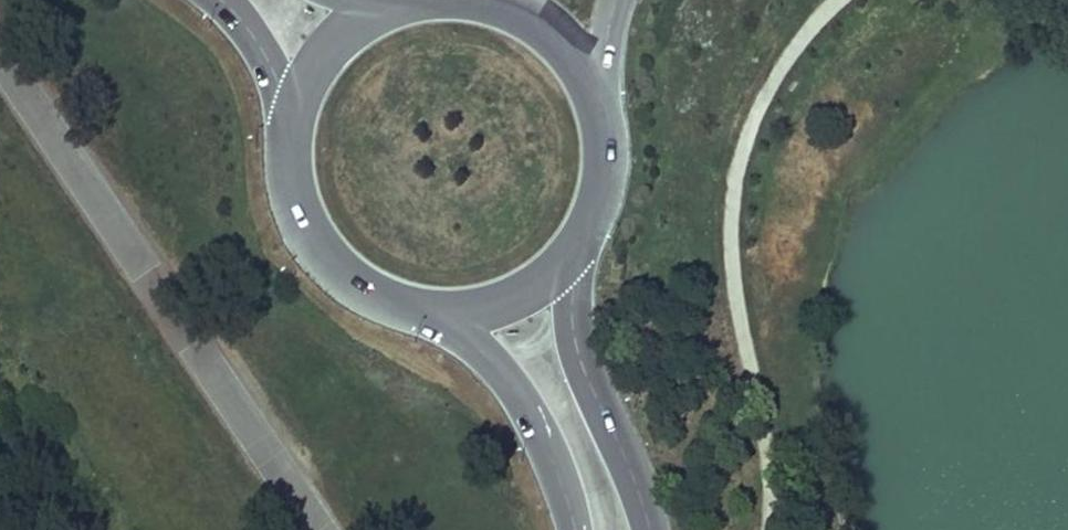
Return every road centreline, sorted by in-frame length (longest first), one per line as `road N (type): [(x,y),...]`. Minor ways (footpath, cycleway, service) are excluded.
road 1 (primary): [(656,529),(636,457),(586,342),(575,235)]
road 2 (primary): [(421,303),(506,375),(544,446),(571,529)]
road 3 (primary): [(284,136),(288,183),(306,227),(336,263),(376,289),(421,303)]
road 4 (primary): [(383,0),(319,45),(294,88),(284,136)]
road 5 (primary): [(421,303),(465,303),(508,291),(545,267),(575,235)]
road 6 (primary): [(575,235),(597,187),(603,135),(590,83)]
road 7 (primary): [(217,0),(262,55),(279,93),(284,136)]
road 8 (primary): [(590,83),(567,44),(505,0)]

